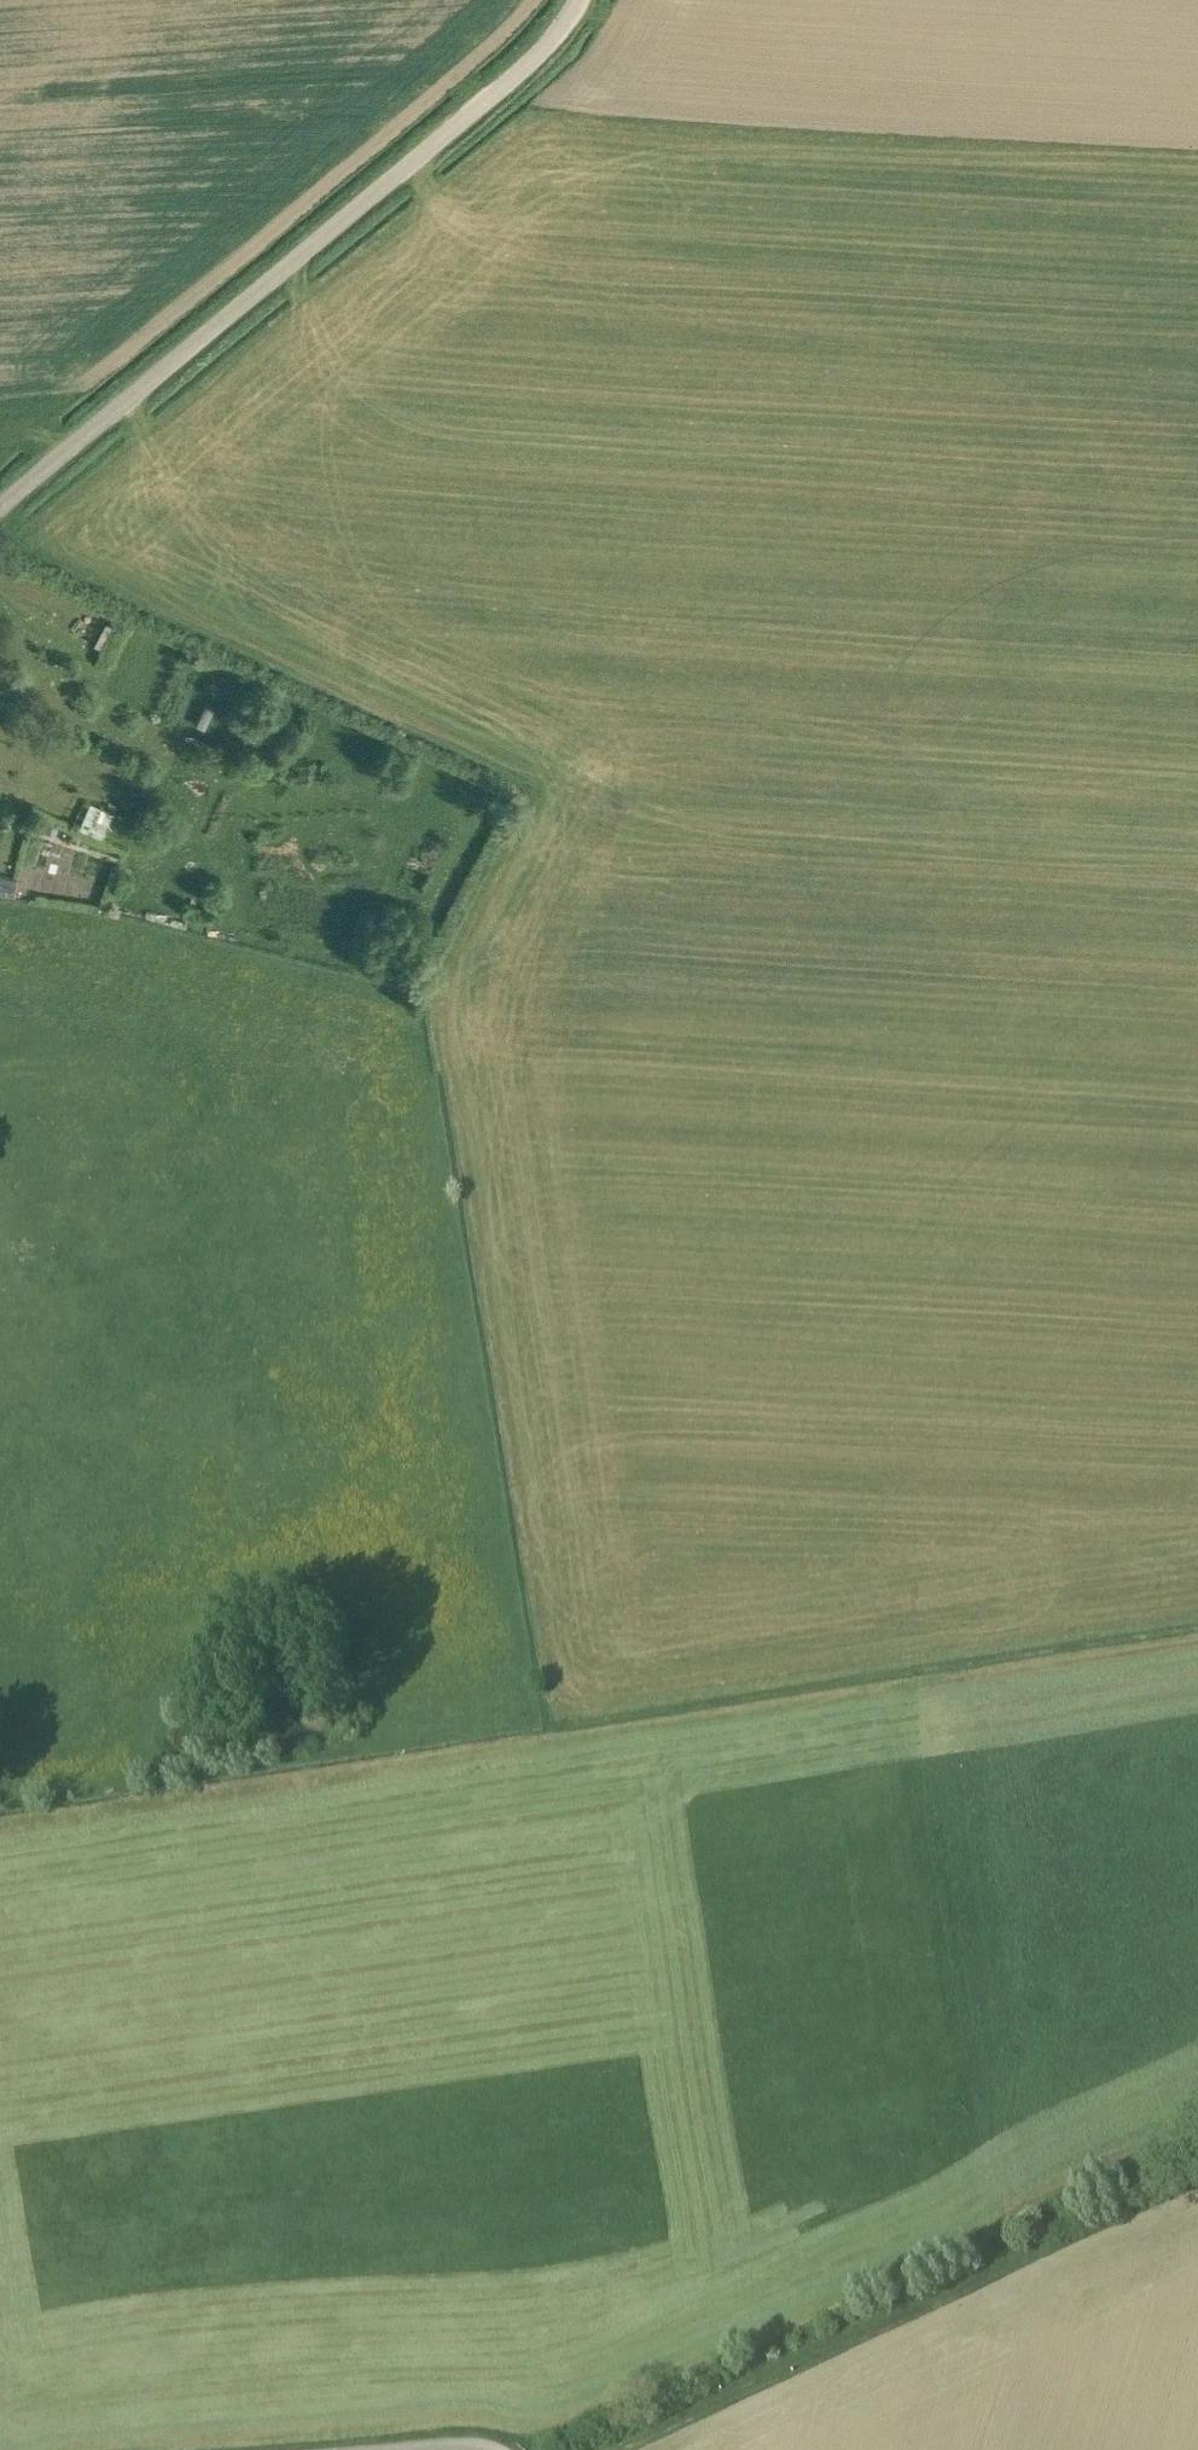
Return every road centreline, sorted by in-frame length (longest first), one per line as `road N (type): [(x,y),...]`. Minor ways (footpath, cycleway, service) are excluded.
road 1 (unclassified): [(0,506),(529,70),(584,0)]

